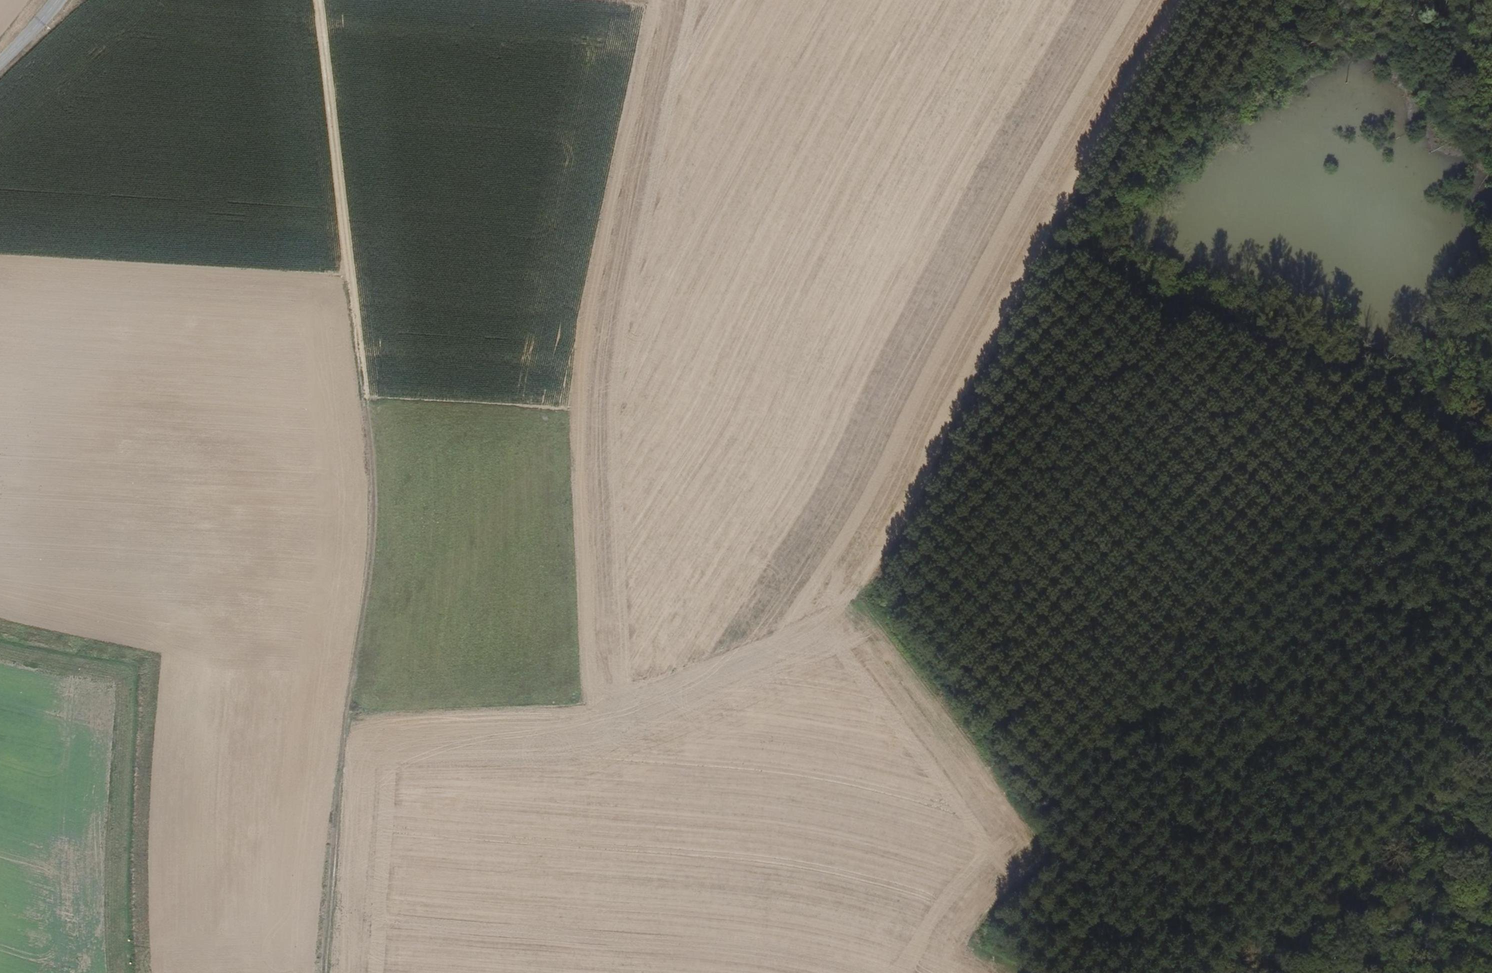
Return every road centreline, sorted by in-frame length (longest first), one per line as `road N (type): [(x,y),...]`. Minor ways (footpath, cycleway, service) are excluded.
road 1 (track): [(313,0),(353,306),(369,511),(332,787),(322,972)]

